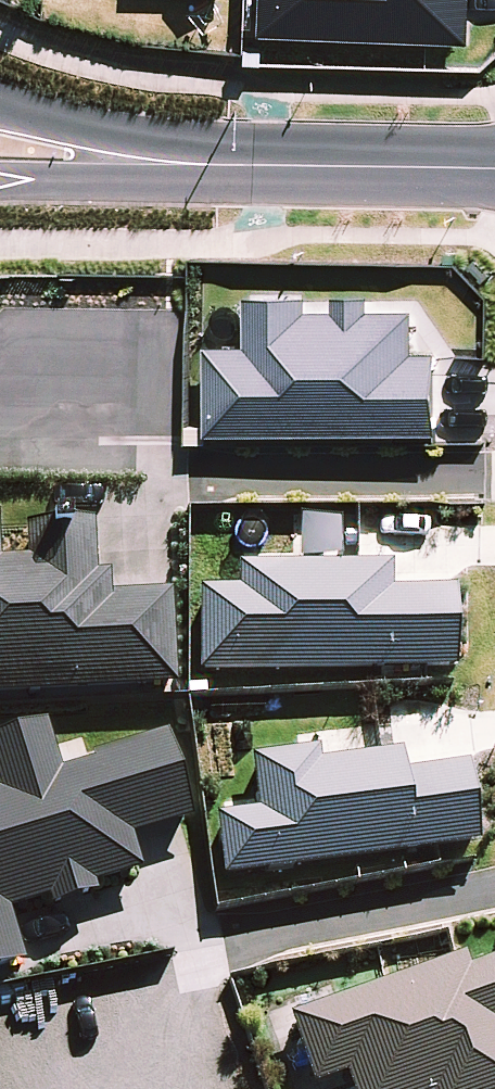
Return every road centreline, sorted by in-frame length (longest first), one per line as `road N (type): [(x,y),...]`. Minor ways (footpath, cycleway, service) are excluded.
road 1 (residential): [(184,164),(494,169)]
road 2 (residential): [(192,480),(494,478)]
road 3 (residential): [(225,945),(494,886)]
road 4 (residential): [(0,102),(184,164)]
road 5 (residential): [(184,164),(0,183)]

